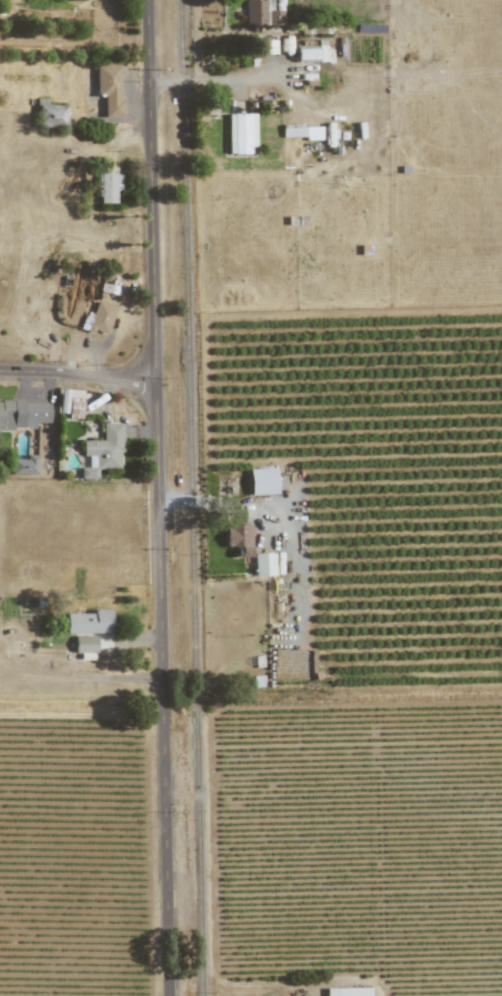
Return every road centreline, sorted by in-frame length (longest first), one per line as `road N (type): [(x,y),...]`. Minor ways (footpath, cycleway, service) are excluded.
road 1 (residential): [(166,995),(148,0)]
road 2 (residential): [(0,377),(158,378)]

